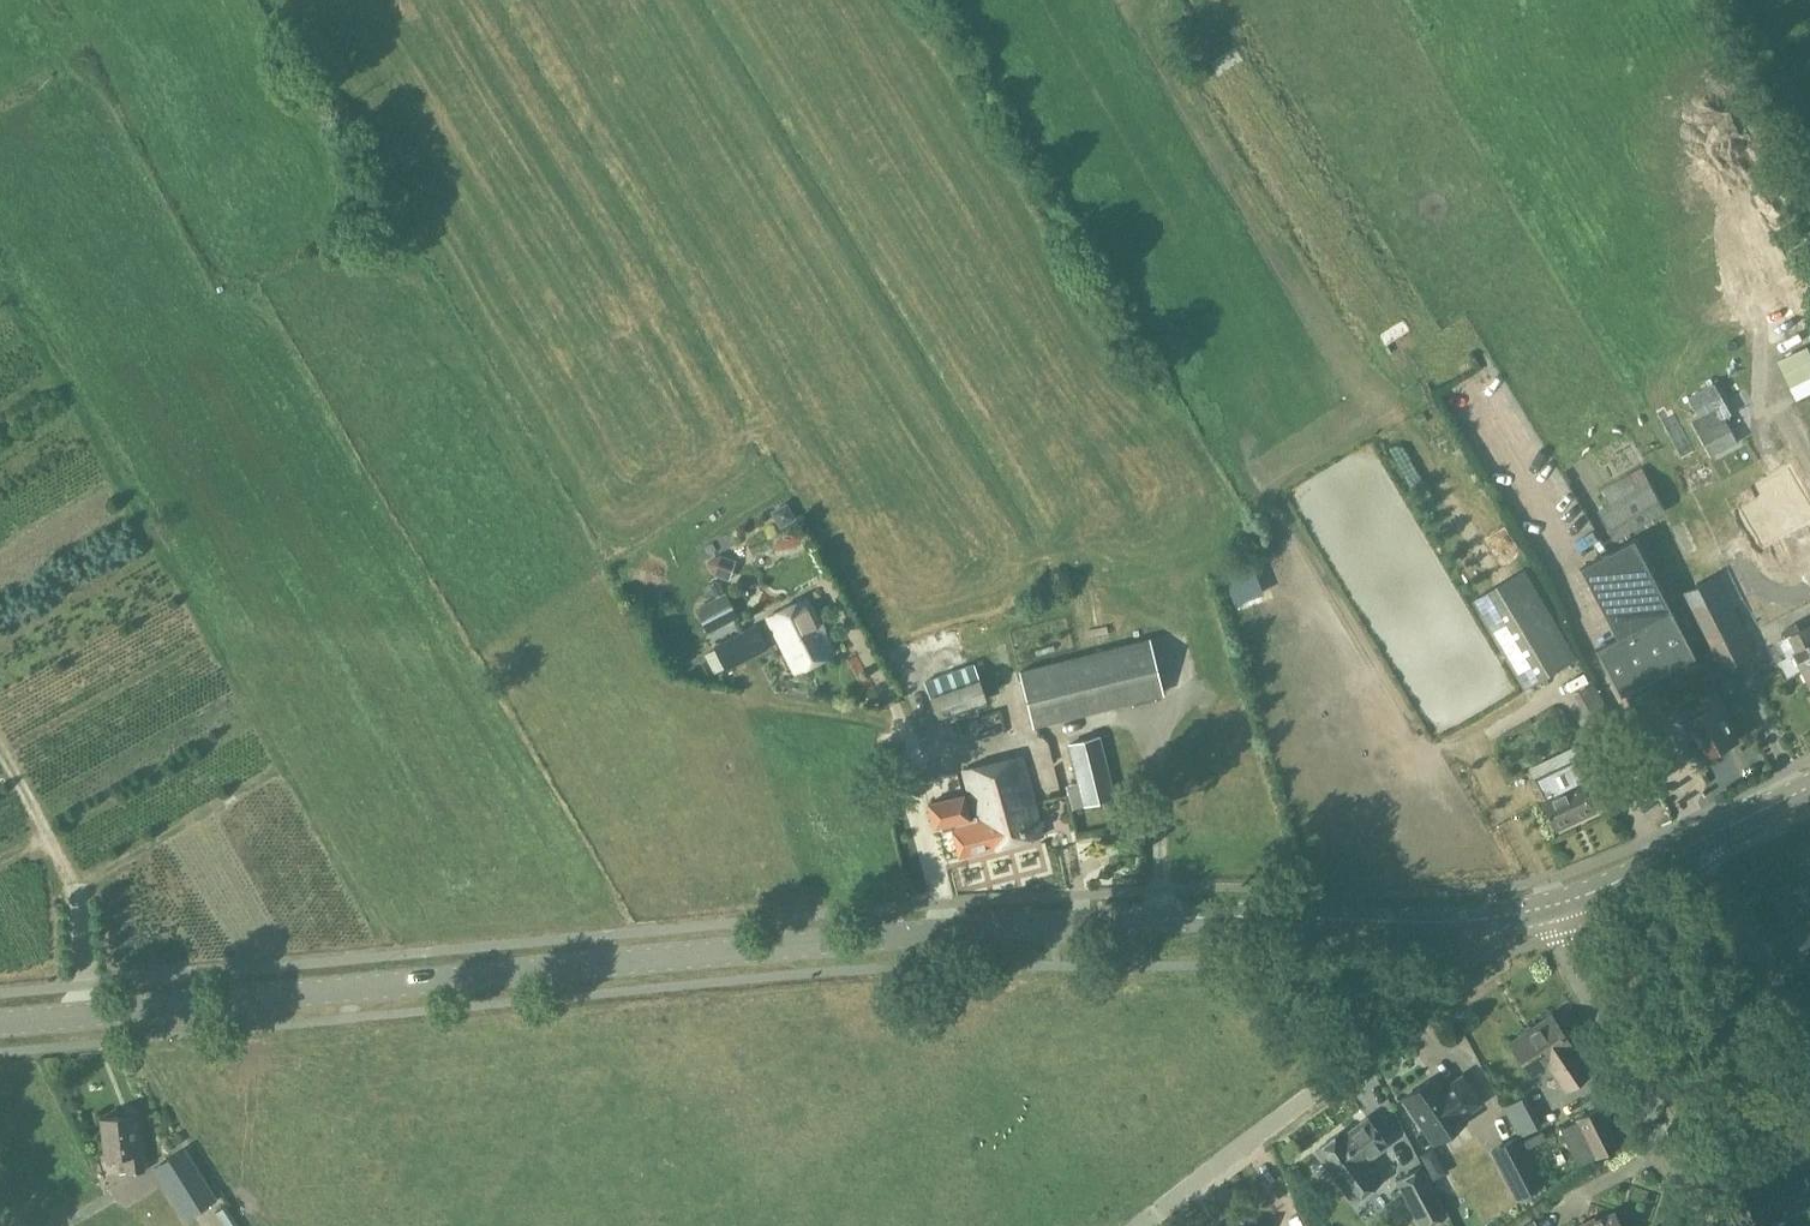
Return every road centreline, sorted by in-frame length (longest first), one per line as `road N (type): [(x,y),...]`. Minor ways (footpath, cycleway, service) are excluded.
road 1 (tertiary): [(0,1026),(899,937),(1426,927),(1563,909)]
road 2 (unclassified): [(1140,1225),(1469,990)]
road 3 (residential): [(1703,1225),(1560,938),(1563,909)]
road 4 (residential): [(1705,843),(1809,1035)]
road 5 (tertiary): [(1563,909),(1705,843)]

